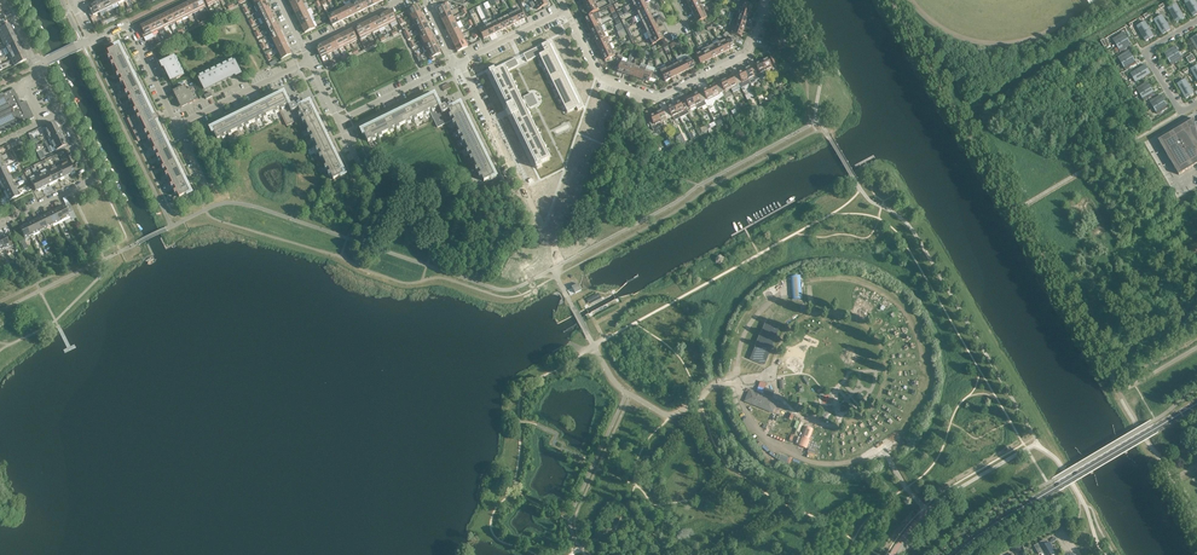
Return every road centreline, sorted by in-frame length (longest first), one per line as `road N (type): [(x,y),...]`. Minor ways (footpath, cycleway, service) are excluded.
road 1 (residential): [(567,9),(597,73),(654,99),(748,54),(767,0)]
road 2 (secondary): [(957,554),(1196,403)]
road 3 (residential): [(0,225),(90,179),(61,115)]
road 4 (unclassified): [(1196,21),(1145,52),(1179,112),(1196,102)]
road 5 (residential): [(177,126),(309,63)]
road 6 (residential): [(459,62),(338,121)]
road 7 (residential): [(459,62),(567,9)]

